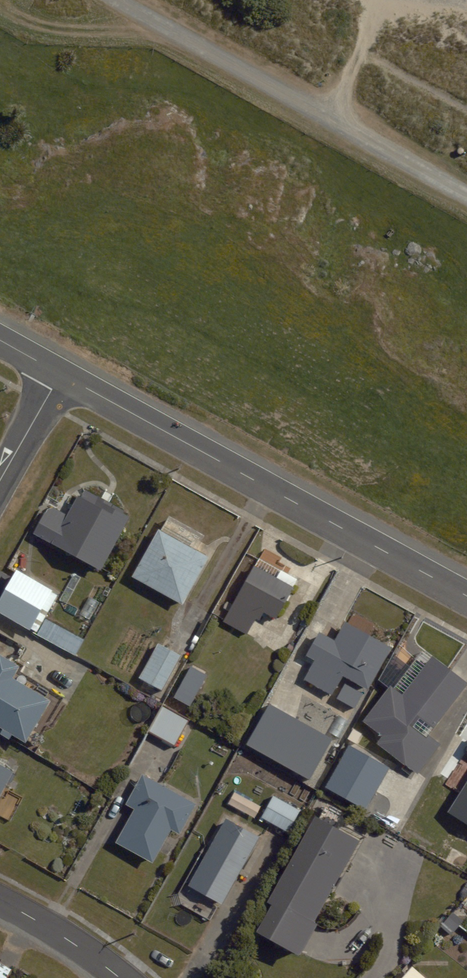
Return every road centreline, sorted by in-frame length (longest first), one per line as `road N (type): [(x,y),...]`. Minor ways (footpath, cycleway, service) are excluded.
road 1 (residential): [(60,374),(466,596)]
road 2 (residential): [(0,901),(120,977)]
road 3 (residential): [(0,482),(60,374)]

